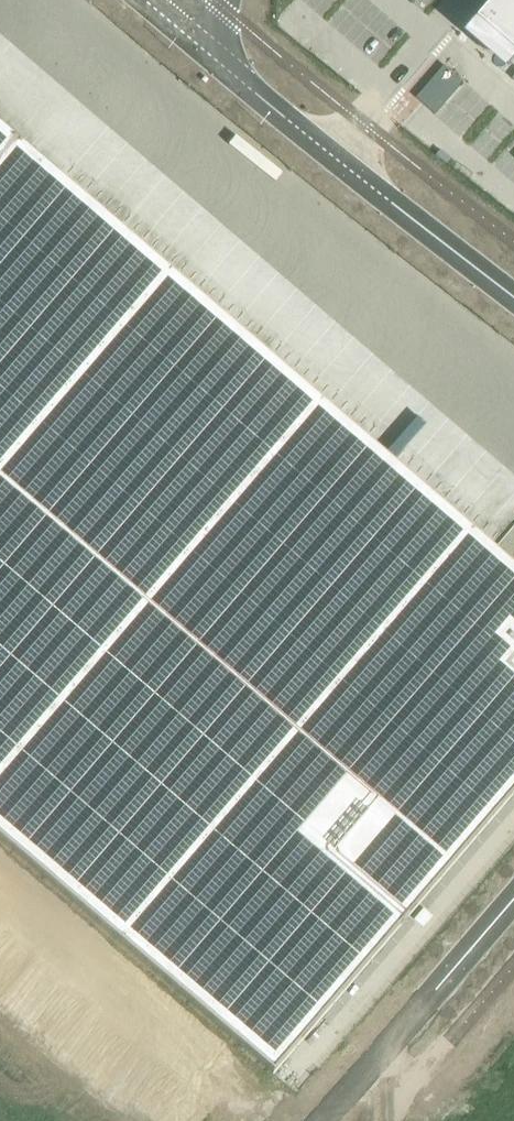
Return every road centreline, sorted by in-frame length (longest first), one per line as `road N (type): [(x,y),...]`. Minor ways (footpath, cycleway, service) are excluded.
road 1 (unclassified): [(513,295),(188,32)]

